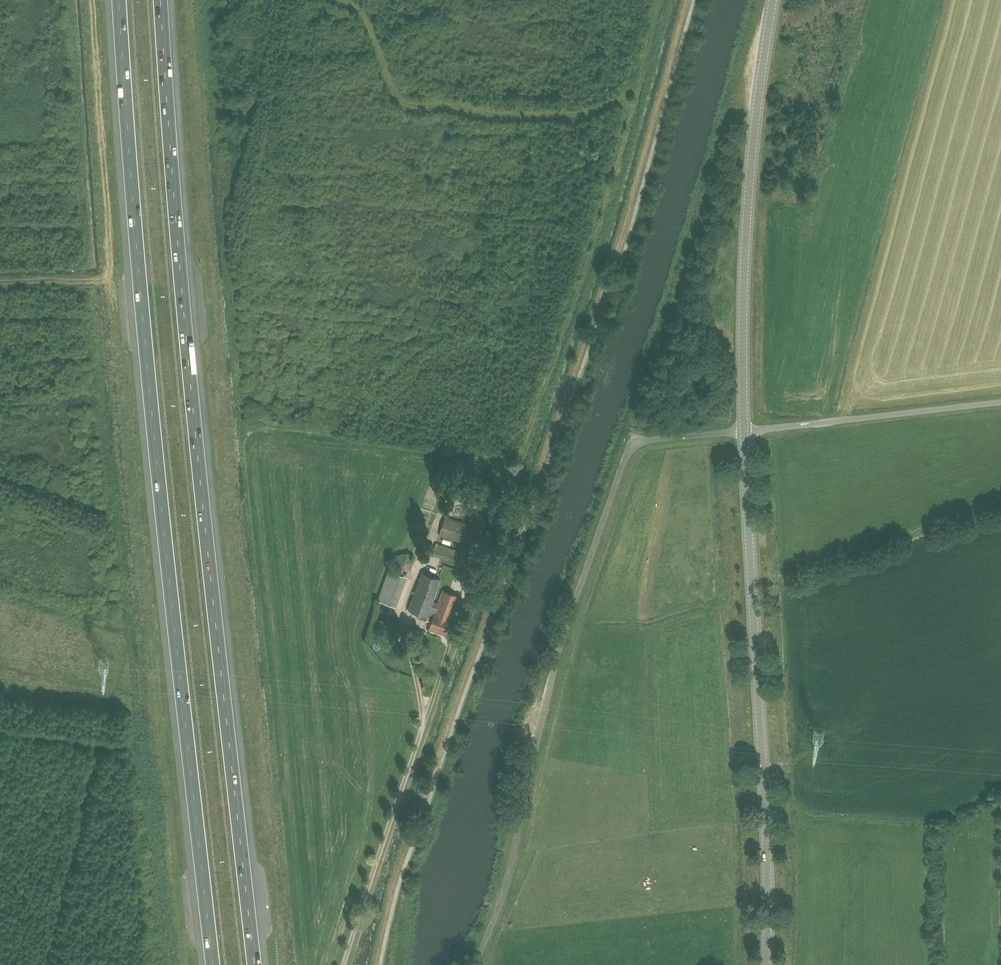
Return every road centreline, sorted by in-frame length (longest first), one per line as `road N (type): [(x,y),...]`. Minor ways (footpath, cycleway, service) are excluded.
road 1 (motorway): [(256,964),(204,507),(162,0)]
road 2 (motorway): [(118,0),(145,351),(211,964)]
road 3 (unclassified): [(474,964),(508,873),(559,649),(630,448),(744,431)]
road 4 (tertiary): [(767,964),(744,431)]
road 5 (track): [(504,493),(598,235),(663,0)]
road 6 (tertiary): [(744,431),(749,185),(772,0)]
road 7 (track): [(641,81),(578,114),(407,105),(361,14),(342,0)]
road 8 (unclassified): [(744,431),(1000,401)]

